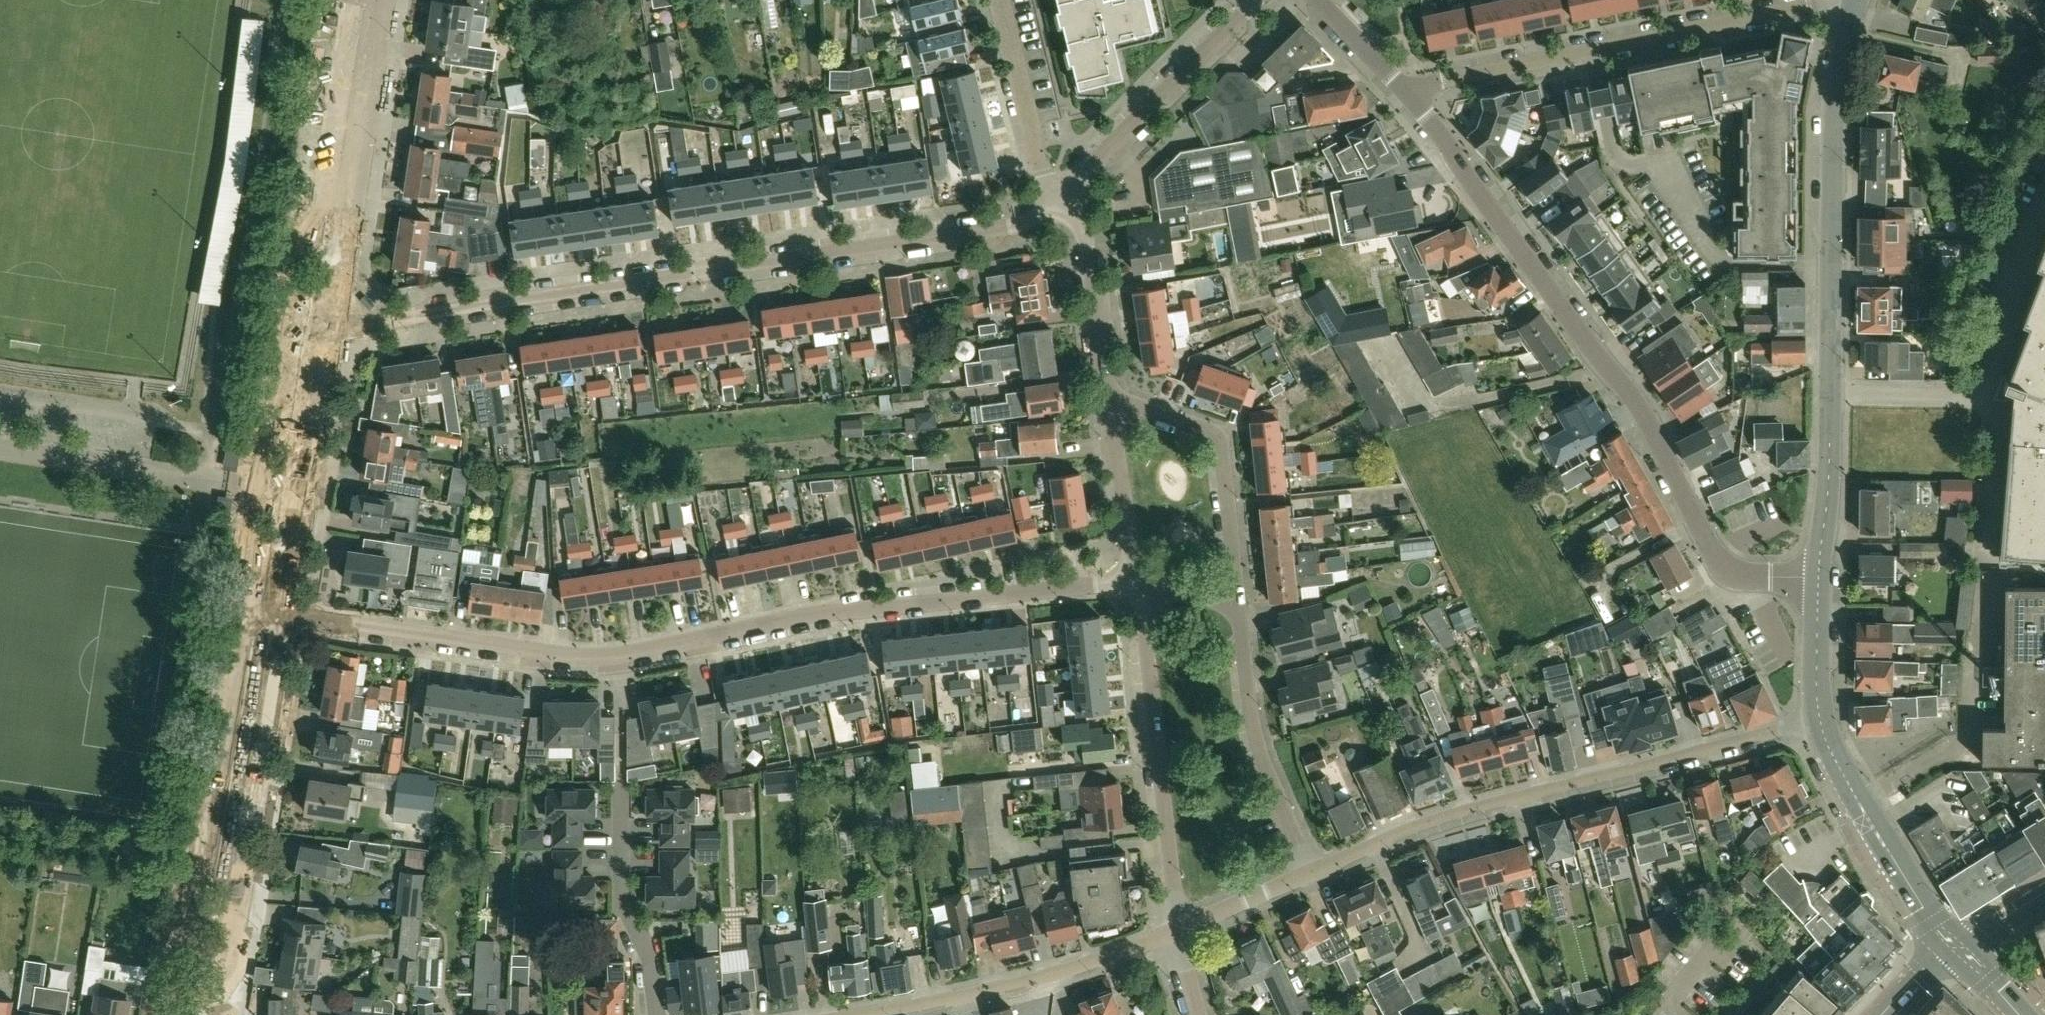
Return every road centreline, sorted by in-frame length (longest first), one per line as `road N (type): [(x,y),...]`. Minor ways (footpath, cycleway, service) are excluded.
road 1 (residential): [(288,614),(594,657),(818,612),(1139,586)]
road 2 (residential): [(334,320),(363,324),(1004,228),(1061,198)]
road 3 (tertiary): [(1819,579),(1741,578),(1718,563),(1641,408),(1410,96)]
road 4 (unclassified): [(1313,871),(1433,819),(1818,719)]
road 5 (residential): [(1410,96),(1441,80),(1815,3),(1852,4)]
road 6 (residential): [(205,1014),(226,964),(288,614)]
road 7 (tertiary): [(1831,395),(1833,100),(1852,4)]
road 8 (residential): [(1177,932),(1139,586)]
road 9 (residential): [(1177,932),(1016,984),(860,1014)]
road 10 (residential): [(334,320),(379,0)]
road 11 (residential): [(288,614),(301,537),(295,506),(318,432),(334,320)]
road 12 (residential): [(1061,198),(1261,0)]
road 13 (residential): [(1239,605),(1218,437),(1140,407),(1113,410)]
road 14 (residential): [(1313,871),(1253,726),(1239,605)]
road 15 (tertiary): [(1957,951),(1929,921),(1869,821),(1818,719)]
road 16 (residential): [(656,1014),(650,962),(622,901),(621,781)]
road 17 (residential): [(1113,410),(1087,243),(1061,198)]
road 18 (residential): [(1061,198),(1044,180),(999,0)]
road 19 (tertiary): [(1819,579),(1831,395)]
road 20 (residential): [(1139,586),(1113,410)]
road 21 (residential): [(1177,932),(1313,871)]
road 22 (residential): [(1831,395),(1975,396)]
road 23 (tertiary): [(1818,719),(1819,579)]
road 24 (tertiary): [(1410,96),(1318,0)]

